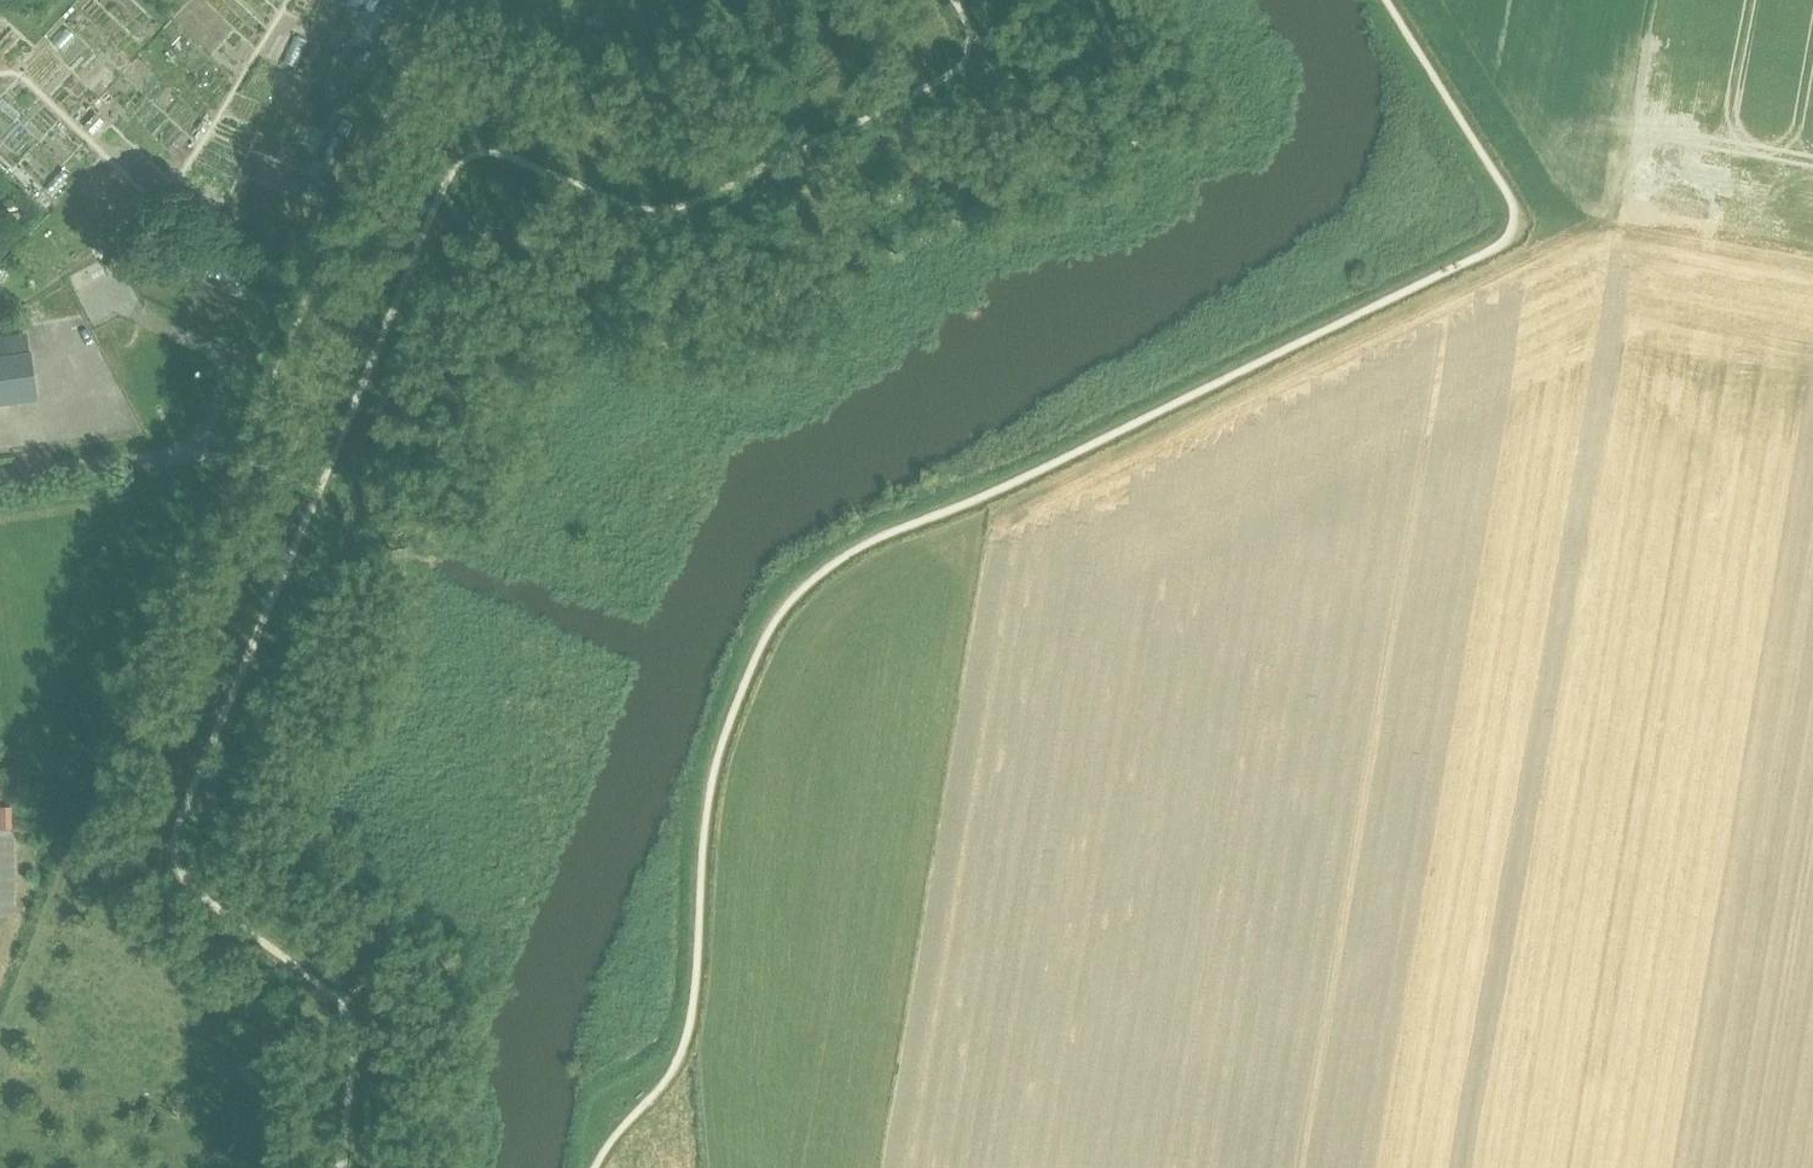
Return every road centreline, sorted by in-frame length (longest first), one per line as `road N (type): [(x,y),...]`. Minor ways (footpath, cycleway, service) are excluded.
road 1 (residential): [(228,375),(201,437),(185,453),(0,479)]

